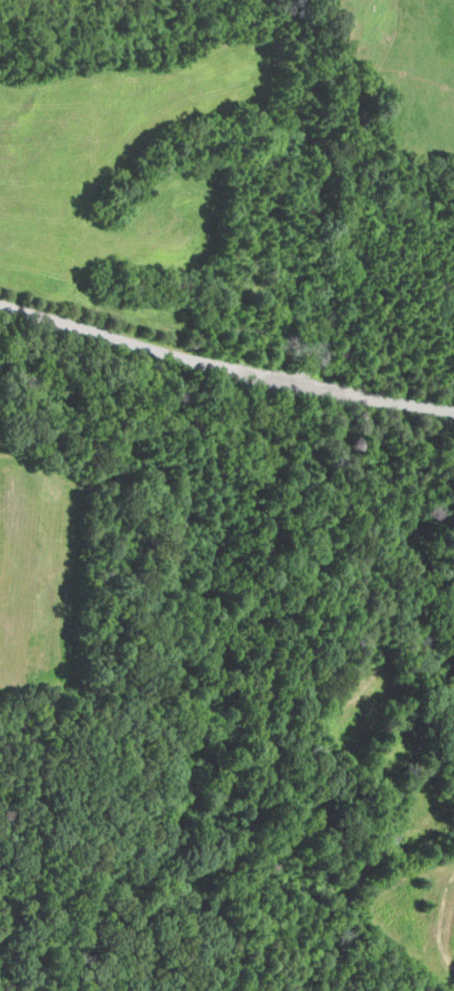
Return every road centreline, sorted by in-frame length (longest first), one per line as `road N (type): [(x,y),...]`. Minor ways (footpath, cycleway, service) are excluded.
road 1 (residential): [(0,303),(257,377)]
road 2 (residential): [(324,392),(453,415)]

